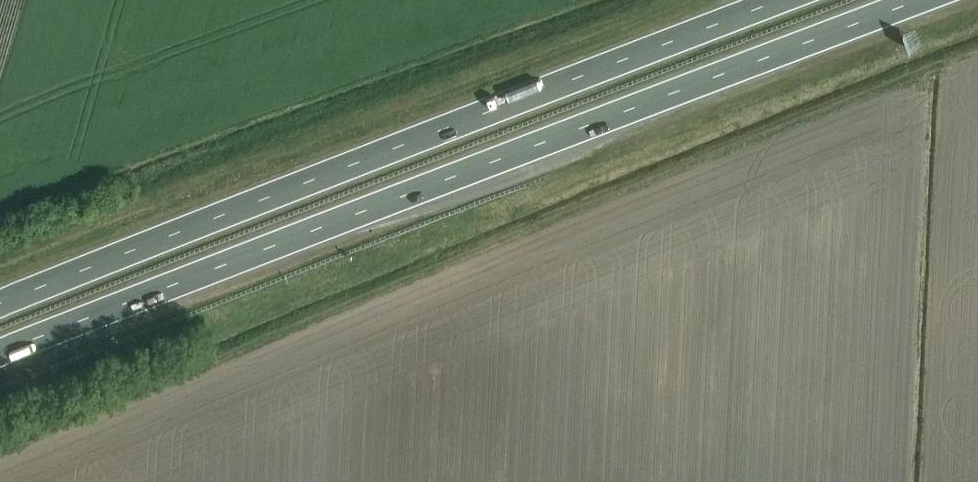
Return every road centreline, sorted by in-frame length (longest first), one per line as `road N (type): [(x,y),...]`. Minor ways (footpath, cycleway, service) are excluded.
road 1 (trunk): [(0,355),(923,0)]
road 2 (trunk): [(785,0),(0,305)]

